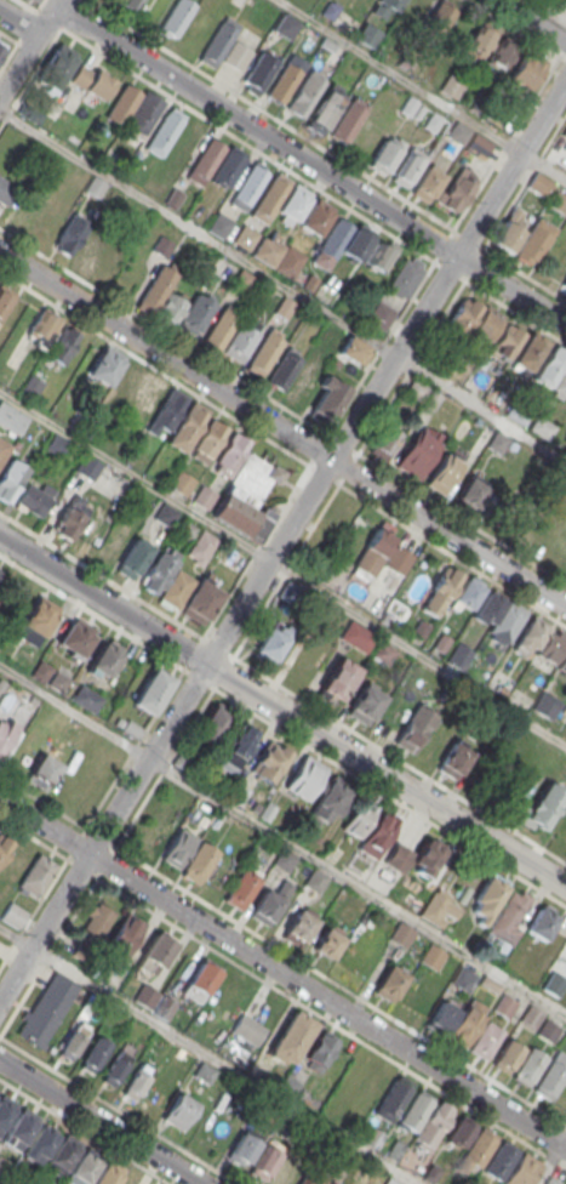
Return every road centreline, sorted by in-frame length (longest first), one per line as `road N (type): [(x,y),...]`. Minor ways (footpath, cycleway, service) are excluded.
road 1 (residential): [(565,80),(0,1001)]
road 2 (residential): [(565,608),(0,252)]
road 3 (residential): [(0,536),(565,887)]
road 4 (residential): [(0,799),(565,1150)]
road 5 (residential): [(57,5),(565,325)]
road 6 (residential): [(202,1183),(0,1061)]

